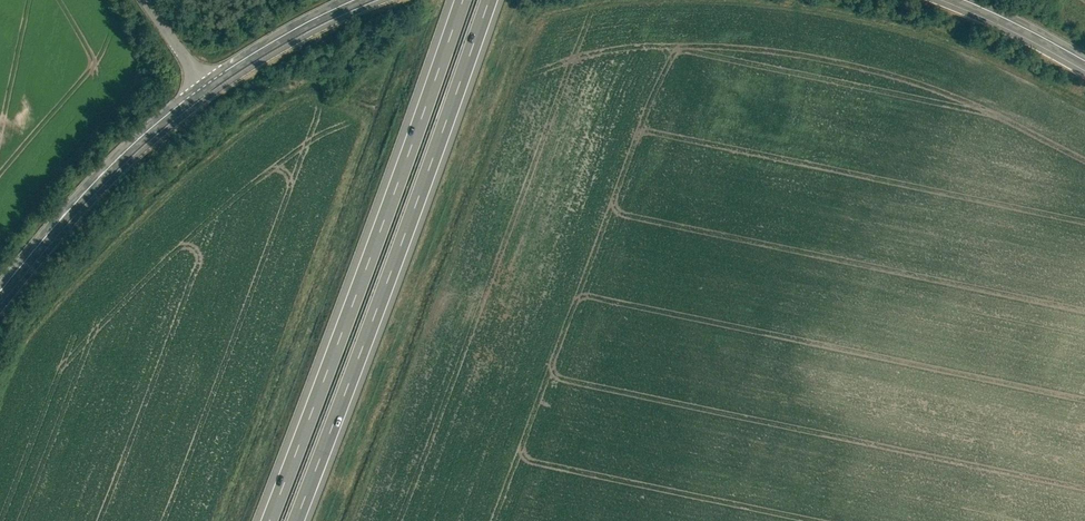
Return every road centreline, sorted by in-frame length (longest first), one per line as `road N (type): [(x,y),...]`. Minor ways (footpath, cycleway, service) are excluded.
road 1 (motorway): [(463,0),(266,520)]
road 2 (motorway): [(294,520),(490,0)]
road 3 (tertiary): [(0,293),(127,149),(203,86)]
road 4 (tertiary): [(203,86),(354,0)]
road 5 (tertiary): [(971,0),(1084,57)]

